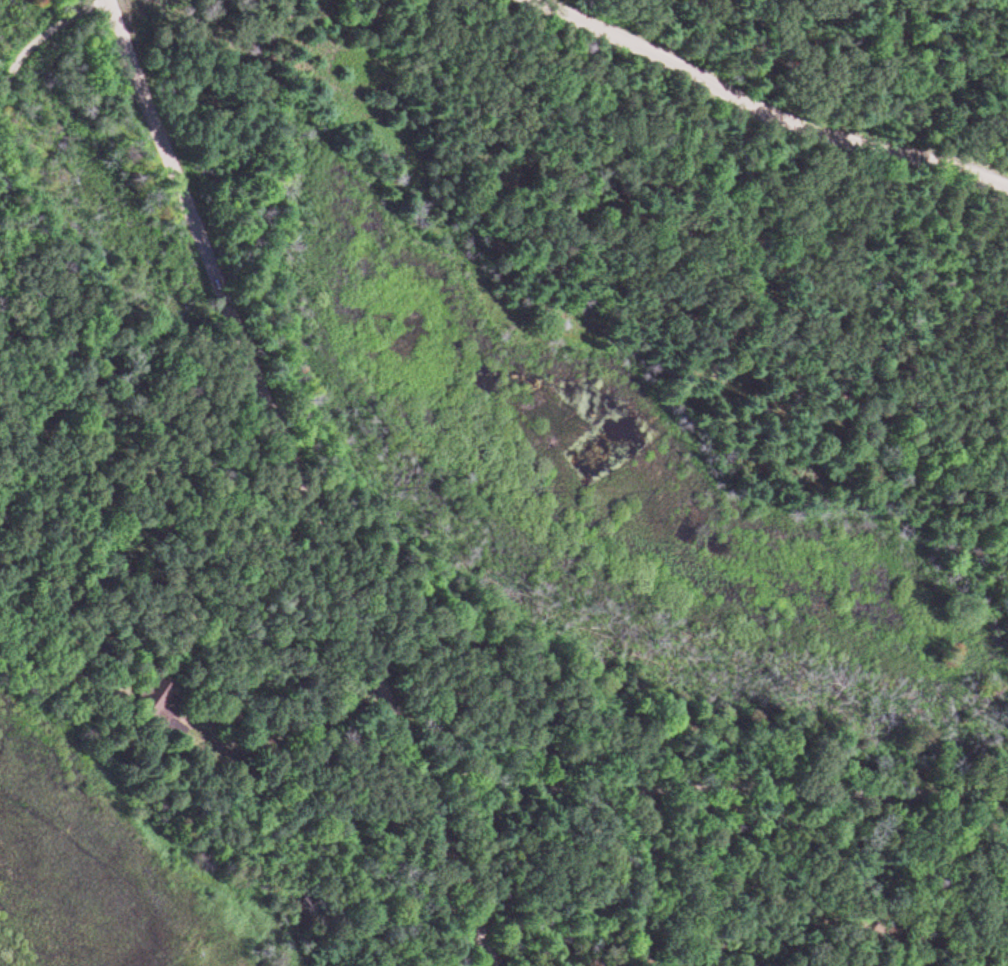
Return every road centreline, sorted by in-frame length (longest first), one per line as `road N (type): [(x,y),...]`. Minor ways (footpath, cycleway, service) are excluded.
road 1 (residential): [(108,0),(488,965)]
road 2 (residential): [(1007,187),(954,164),(798,135),(522,0)]

